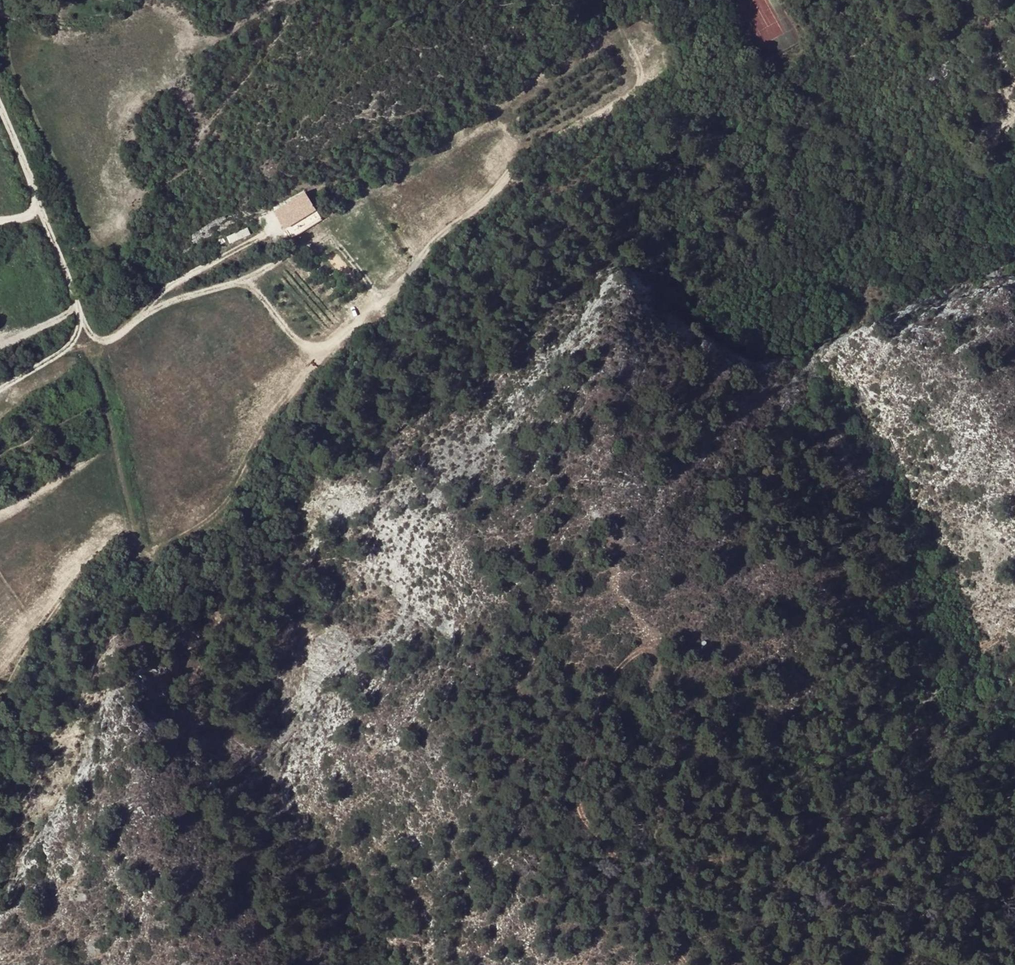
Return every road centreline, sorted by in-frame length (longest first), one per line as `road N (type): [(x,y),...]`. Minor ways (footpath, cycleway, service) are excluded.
road 1 (track): [(321,234),(575,47),(636,24),(641,11),(631,0)]
road 2 (residential): [(41,208),(82,322),(65,349),(0,390)]

